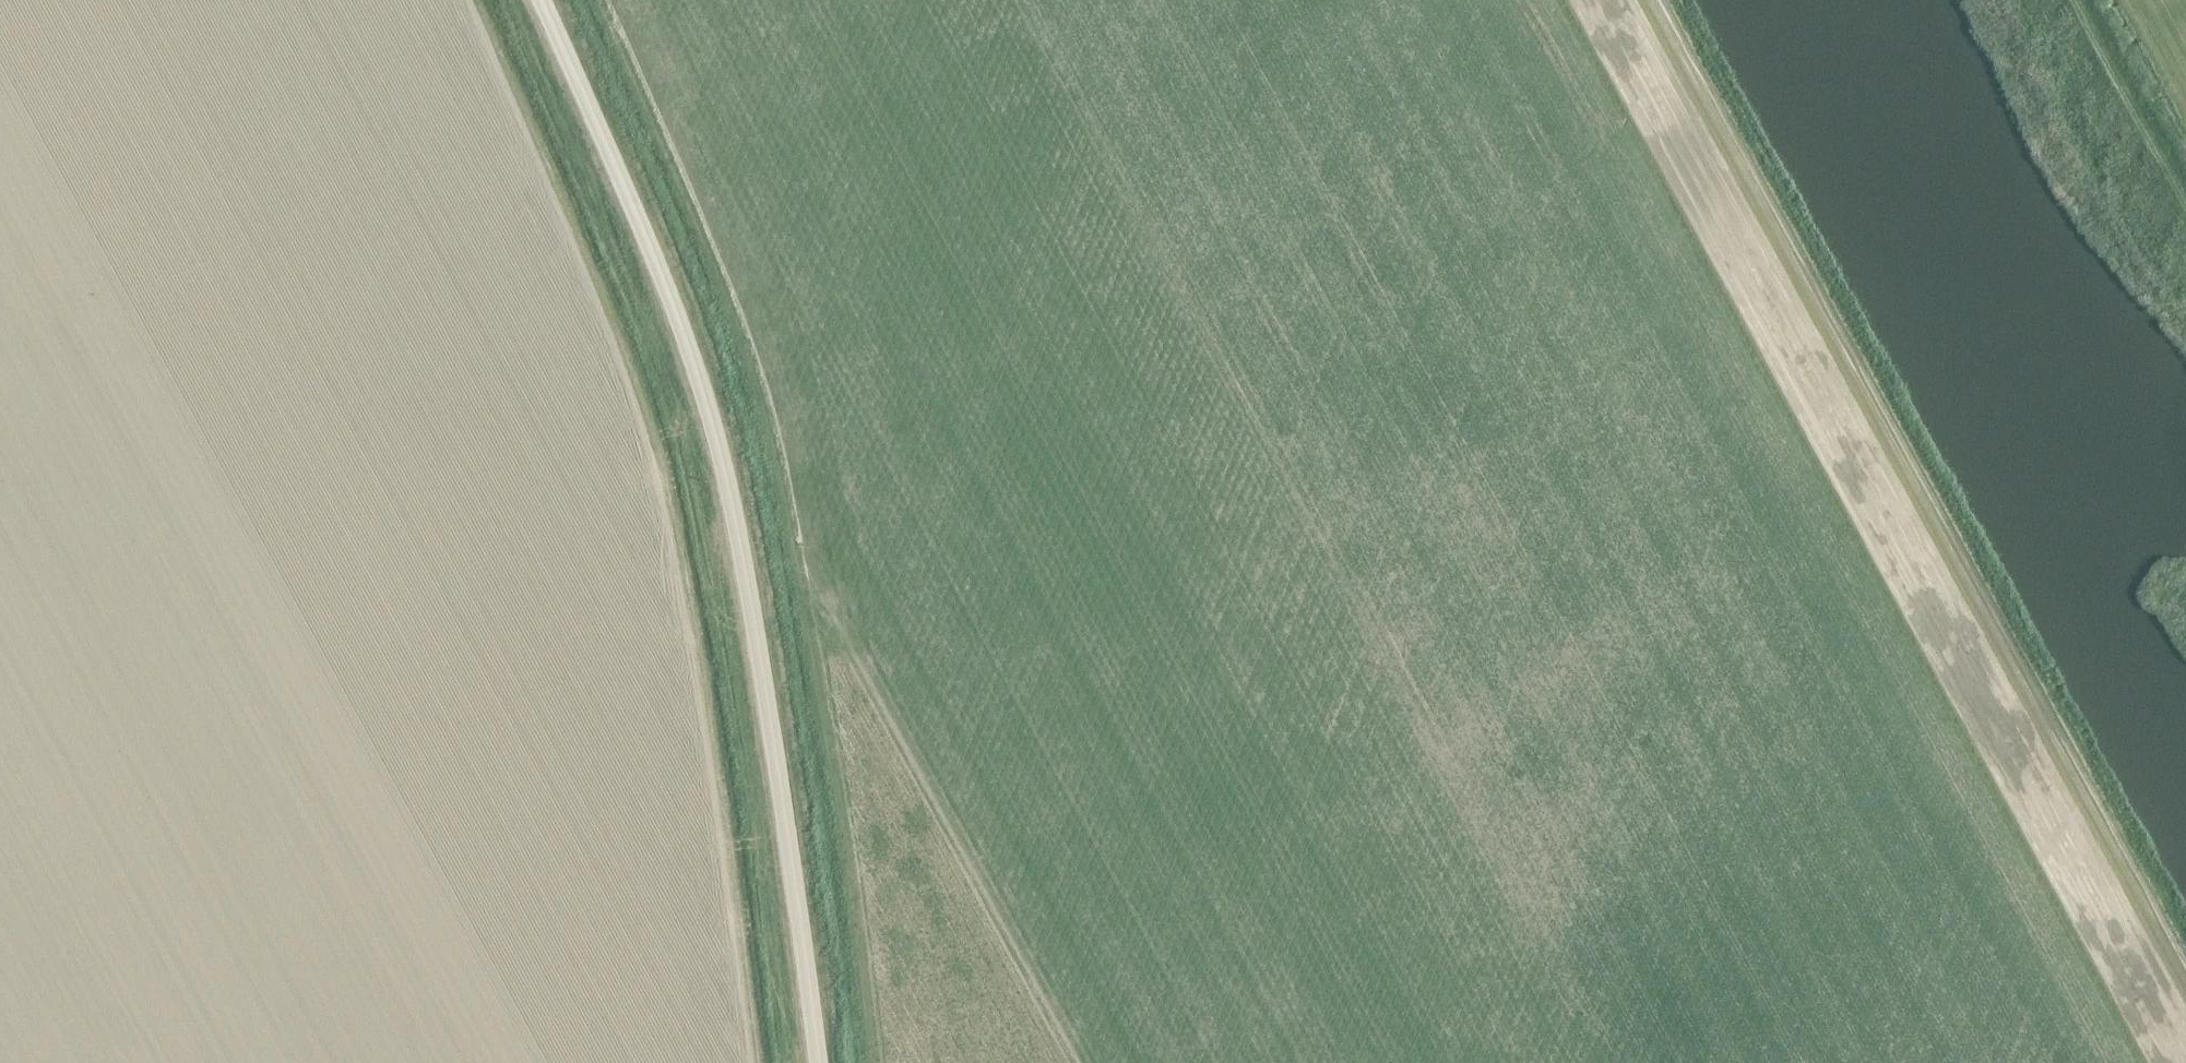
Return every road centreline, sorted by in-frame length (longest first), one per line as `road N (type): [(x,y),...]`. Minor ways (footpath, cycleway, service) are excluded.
road 1 (unclassified): [(816,1062),(734,503),(636,214),(541,0)]

